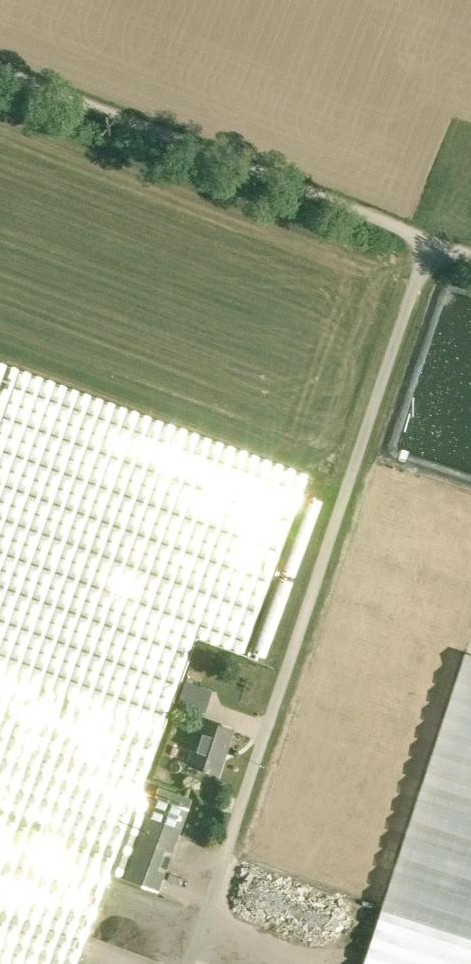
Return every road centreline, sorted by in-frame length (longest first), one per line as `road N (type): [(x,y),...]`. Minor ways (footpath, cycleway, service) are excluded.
road 1 (unclassified): [(188,963),(431,241)]
road 2 (unclassified): [(431,241),(0,71)]

